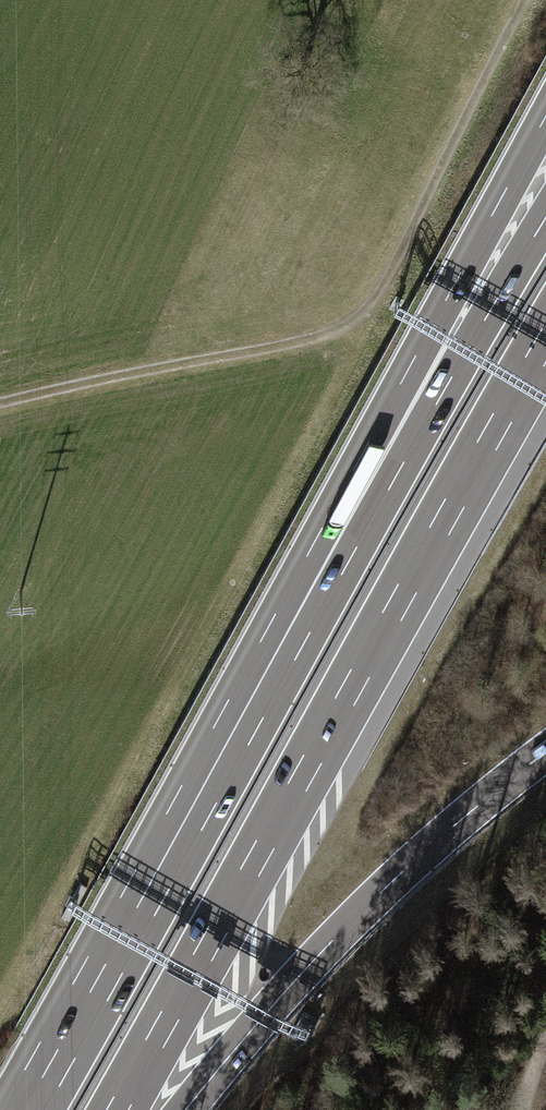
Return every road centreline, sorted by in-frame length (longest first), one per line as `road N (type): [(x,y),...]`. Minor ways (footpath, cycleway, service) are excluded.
road 1 (motorway): [(118,1109),(545,342)]
road 2 (motorway): [(393,459),(35,1109)]
road 3 (track): [(0,403),(296,342),(362,314),(524,0)]
road 4 (motorway): [(181,1109),(386,887),(545,752)]
road 5 (motorway): [(545,116),(433,325),(393,459)]
road 6 (motorway): [(545,218),(393,459)]

